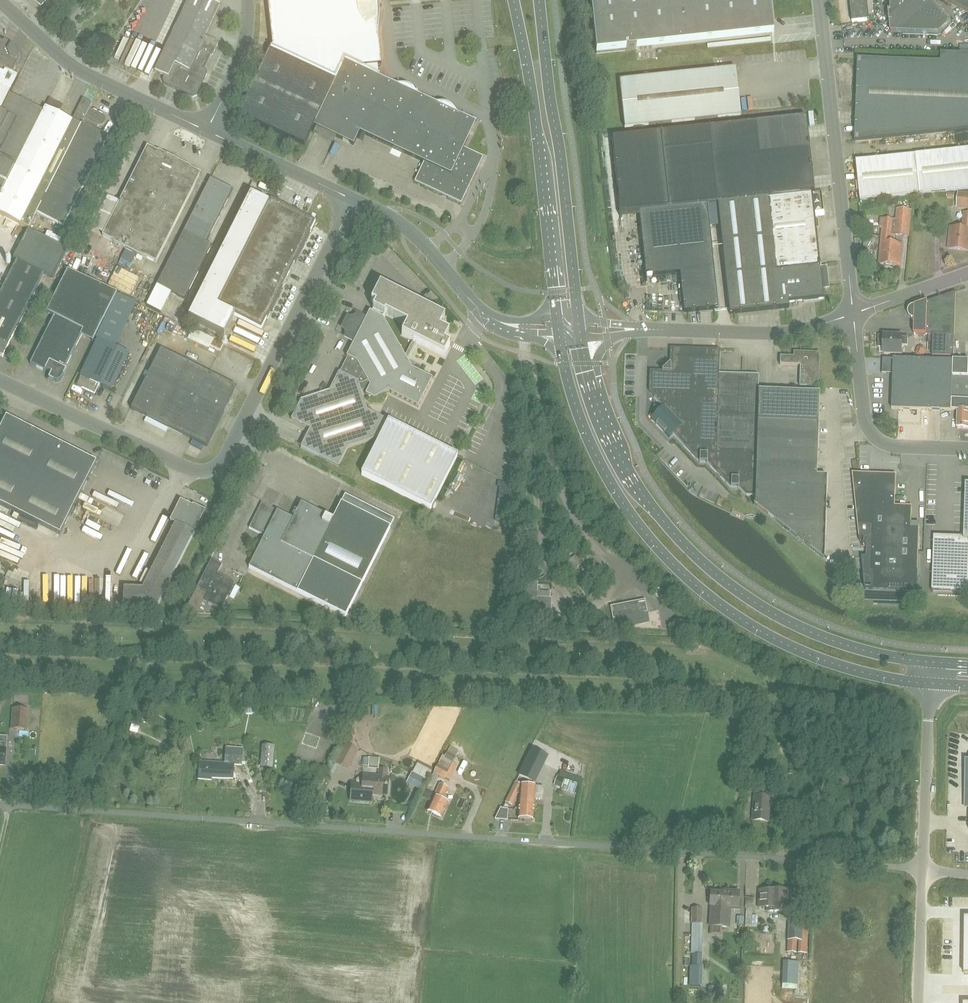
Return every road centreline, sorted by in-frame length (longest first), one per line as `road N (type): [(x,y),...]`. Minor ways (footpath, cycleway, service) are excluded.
road 1 (unclassified): [(923,871),(0,803)]
road 2 (primary): [(559,336),(598,462),(678,569),(783,643),(864,673),(931,684)]
road 3 (unclassified): [(0,382),(185,469),(210,471),(222,464),(354,200)]
road 4 (primary): [(932,662),(806,630),(695,555),(627,470),(580,335)]
road 5 (primary): [(513,0),(557,321)]
road 6 (primary): [(578,321),(540,0)]
road 7 (unclassified): [(853,315),(820,0)]
road 8 (tertiary): [(208,133),(83,73),(0,3)]
road 9 (unclassified): [(967,450),(891,446),(870,433),(853,315)]
road 10 (unclassified): [(853,315),(774,334),(643,329)]
road 11 (unclassified): [(923,871),(931,684)]
road 12 (tertiary): [(486,313),(411,232),(354,200)]
road 13 (tertiary): [(354,200),(208,133)]
road 14 (unclassified): [(208,133),(242,51),(248,0)]
road 15 (unclassified): [(920,1002),(923,871)]
road 16 (unclassified): [(853,315),(967,274)]

